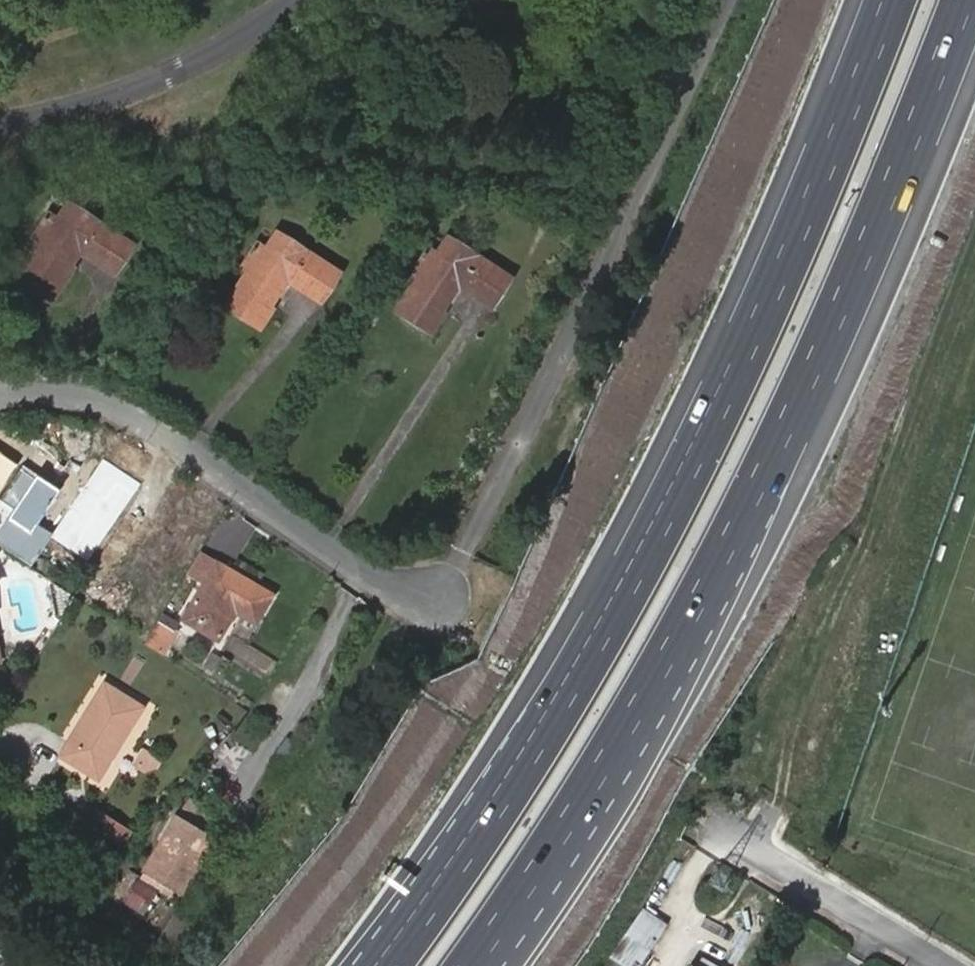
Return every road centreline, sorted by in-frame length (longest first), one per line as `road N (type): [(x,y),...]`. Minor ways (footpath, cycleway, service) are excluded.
road 1 (motorway): [(886,0),(791,239),(660,520),(514,775),(383,965)]
road 2 (motorway): [(470,965),(576,810),(745,512),(912,141),(966,0)]
road 3 (residential): [(0,392),(63,392),(145,422),(372,575),(439,596)]
road 4 (residential): [(944,965),(733,837)]

